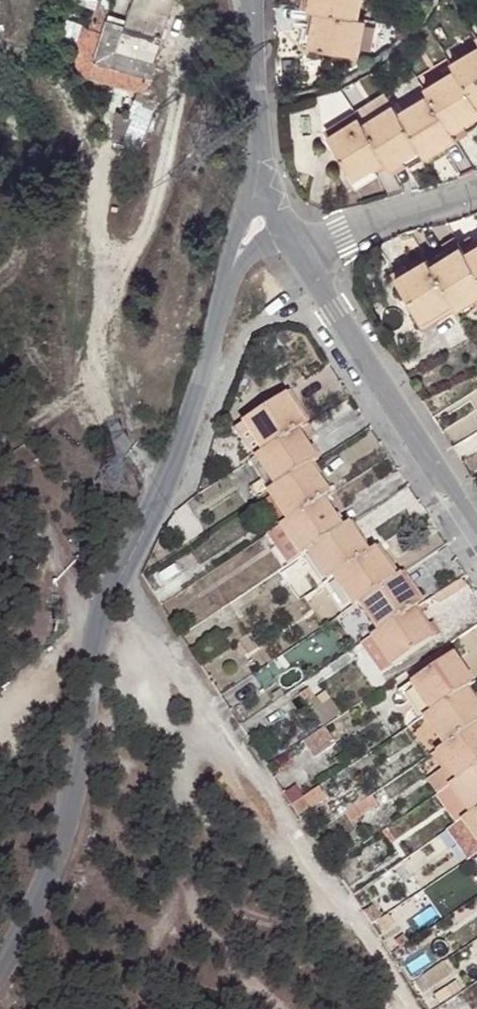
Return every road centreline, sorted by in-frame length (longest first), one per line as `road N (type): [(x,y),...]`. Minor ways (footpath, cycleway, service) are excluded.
road 1 (unclassified): [(0,992),(68,833),(159,482),(247,227),(269,196)]
road 2 (track): [(130,594),(411,1008)]
road 3 (residential): [(476,526),(302,255)]
road 4 (unclassified): [(255,0),(269,196)]
road 5 (residential): [(302,255),(476,189)]

